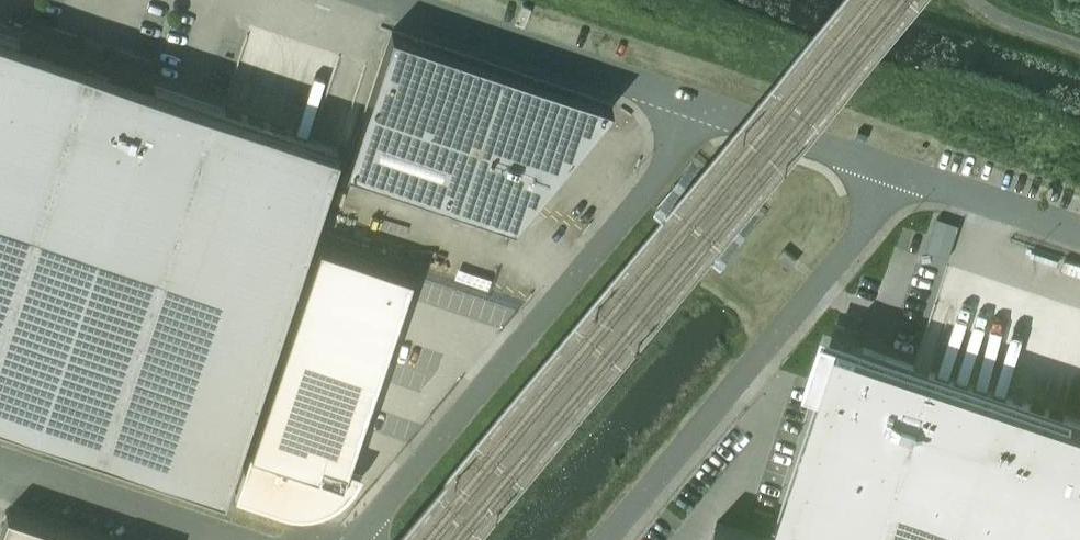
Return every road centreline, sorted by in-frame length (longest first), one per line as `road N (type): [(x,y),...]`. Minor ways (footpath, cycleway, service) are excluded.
road 1 (unclassified): [(690,101),(649,189),(356,539)]
road 2 (unclassified): [(605,539),(853,242),(887,167)]
road 3 (unclassified): [(387,0),(690,101)]
road 4 (unclassified): [(0,473),(221,539)]
road 5 (unclassified): [(690,101),(887,167)]
road 6 (unclassified): [(887,167),(1079,232)]

